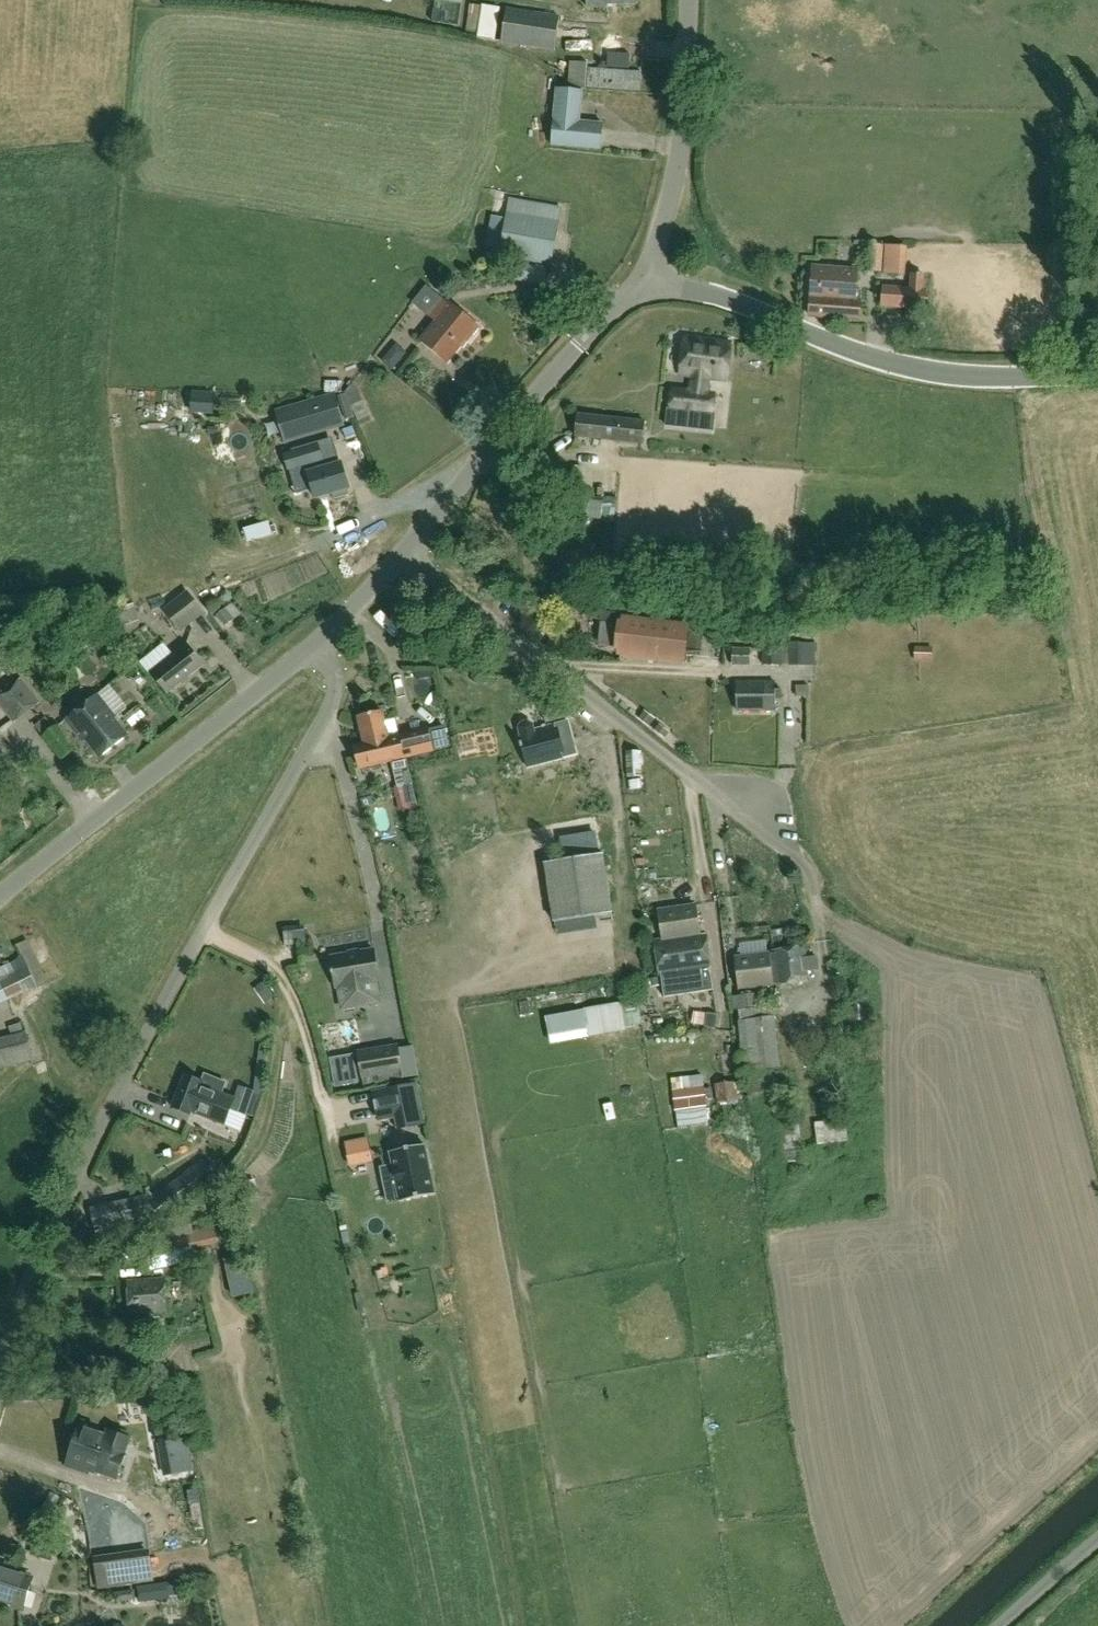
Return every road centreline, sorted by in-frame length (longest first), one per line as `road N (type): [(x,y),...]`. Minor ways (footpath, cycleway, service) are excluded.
road 1 (unclassified): [(0,1375),(42,1245),(96,1126),(330,704),(336,684),(320,639)]
road 2 (unclassified): [(798,858),(401,552)]
road 3 (tertiary): [(1097,379),(1006,381),(890,366),(702,288),(651,287)]
road 4 (tertiary): [(0,896),(320,639)]
road 5 (tertiary): [(401,552),(617,304),(651,287)]
road 6 (tertiary): [(651,287),(684,133),(691,0)]
road 7 (unclassified): [(999,1625),(1097,1539)]

